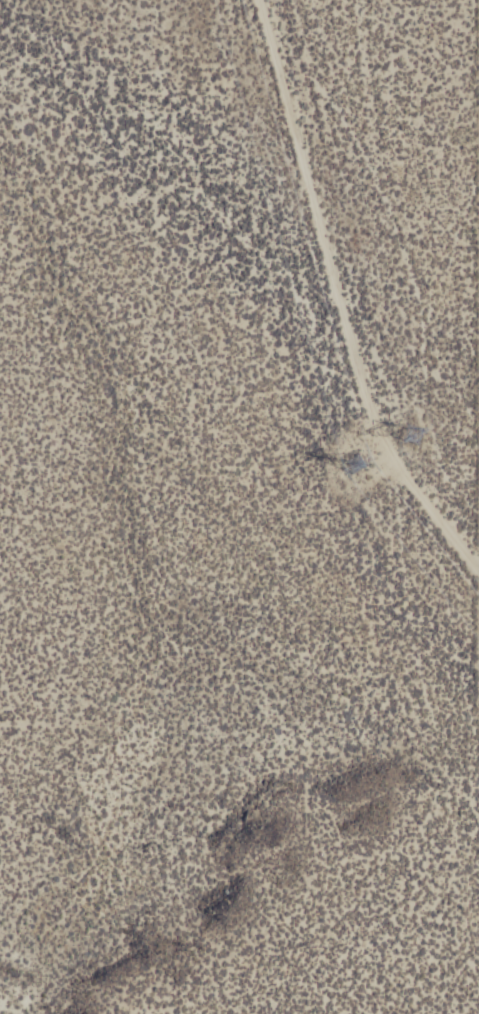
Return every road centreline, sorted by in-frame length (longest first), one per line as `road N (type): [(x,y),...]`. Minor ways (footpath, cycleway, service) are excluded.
road 1 (track): [(478,568),(403,473),(384,435),(265,0)]

